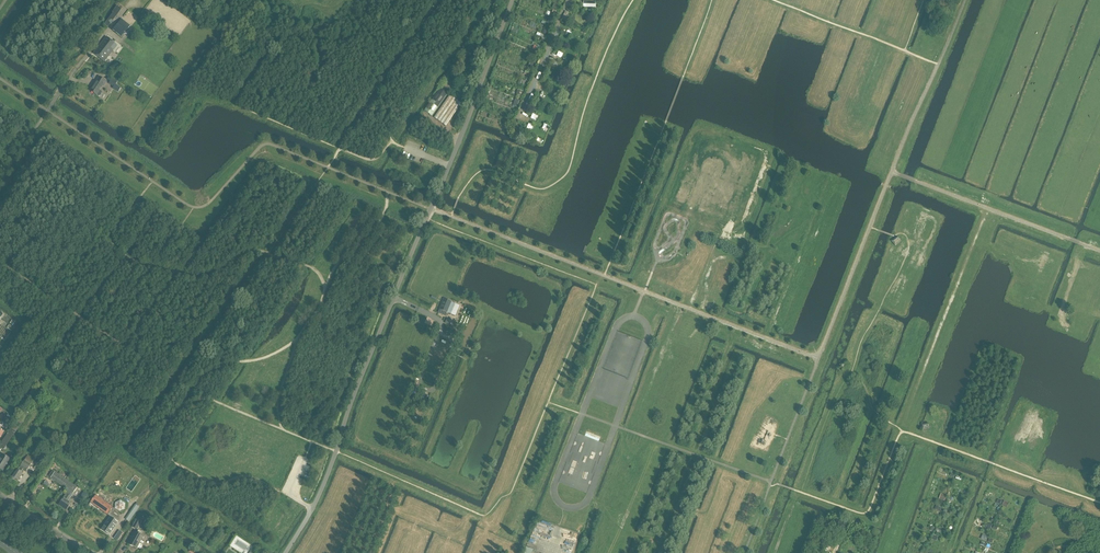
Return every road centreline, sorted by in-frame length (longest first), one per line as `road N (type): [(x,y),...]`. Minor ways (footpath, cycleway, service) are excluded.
road 1 (unclassified): [(286,552),(325,482),(513,0)]

